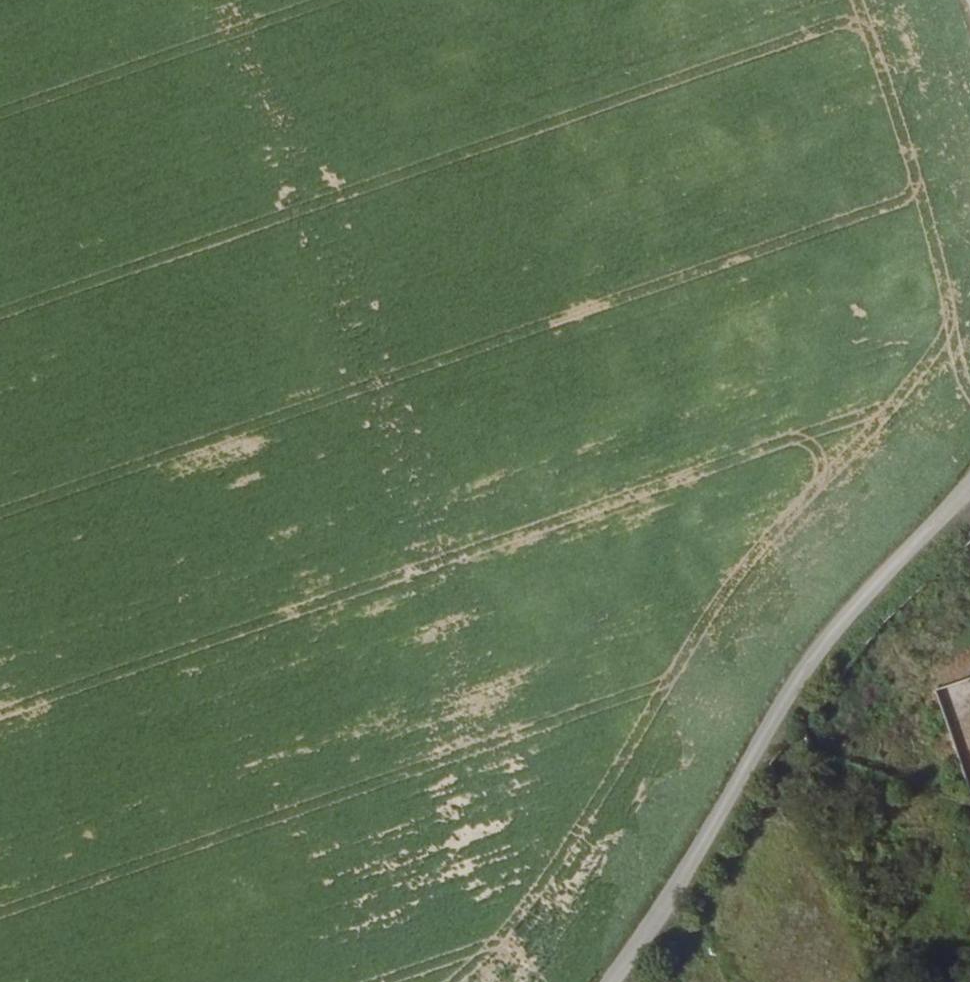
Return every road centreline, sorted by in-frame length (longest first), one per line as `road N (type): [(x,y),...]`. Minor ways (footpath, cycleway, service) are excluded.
road 1 (track): [(969,494),(818,648),(674,892),(607,981)]

